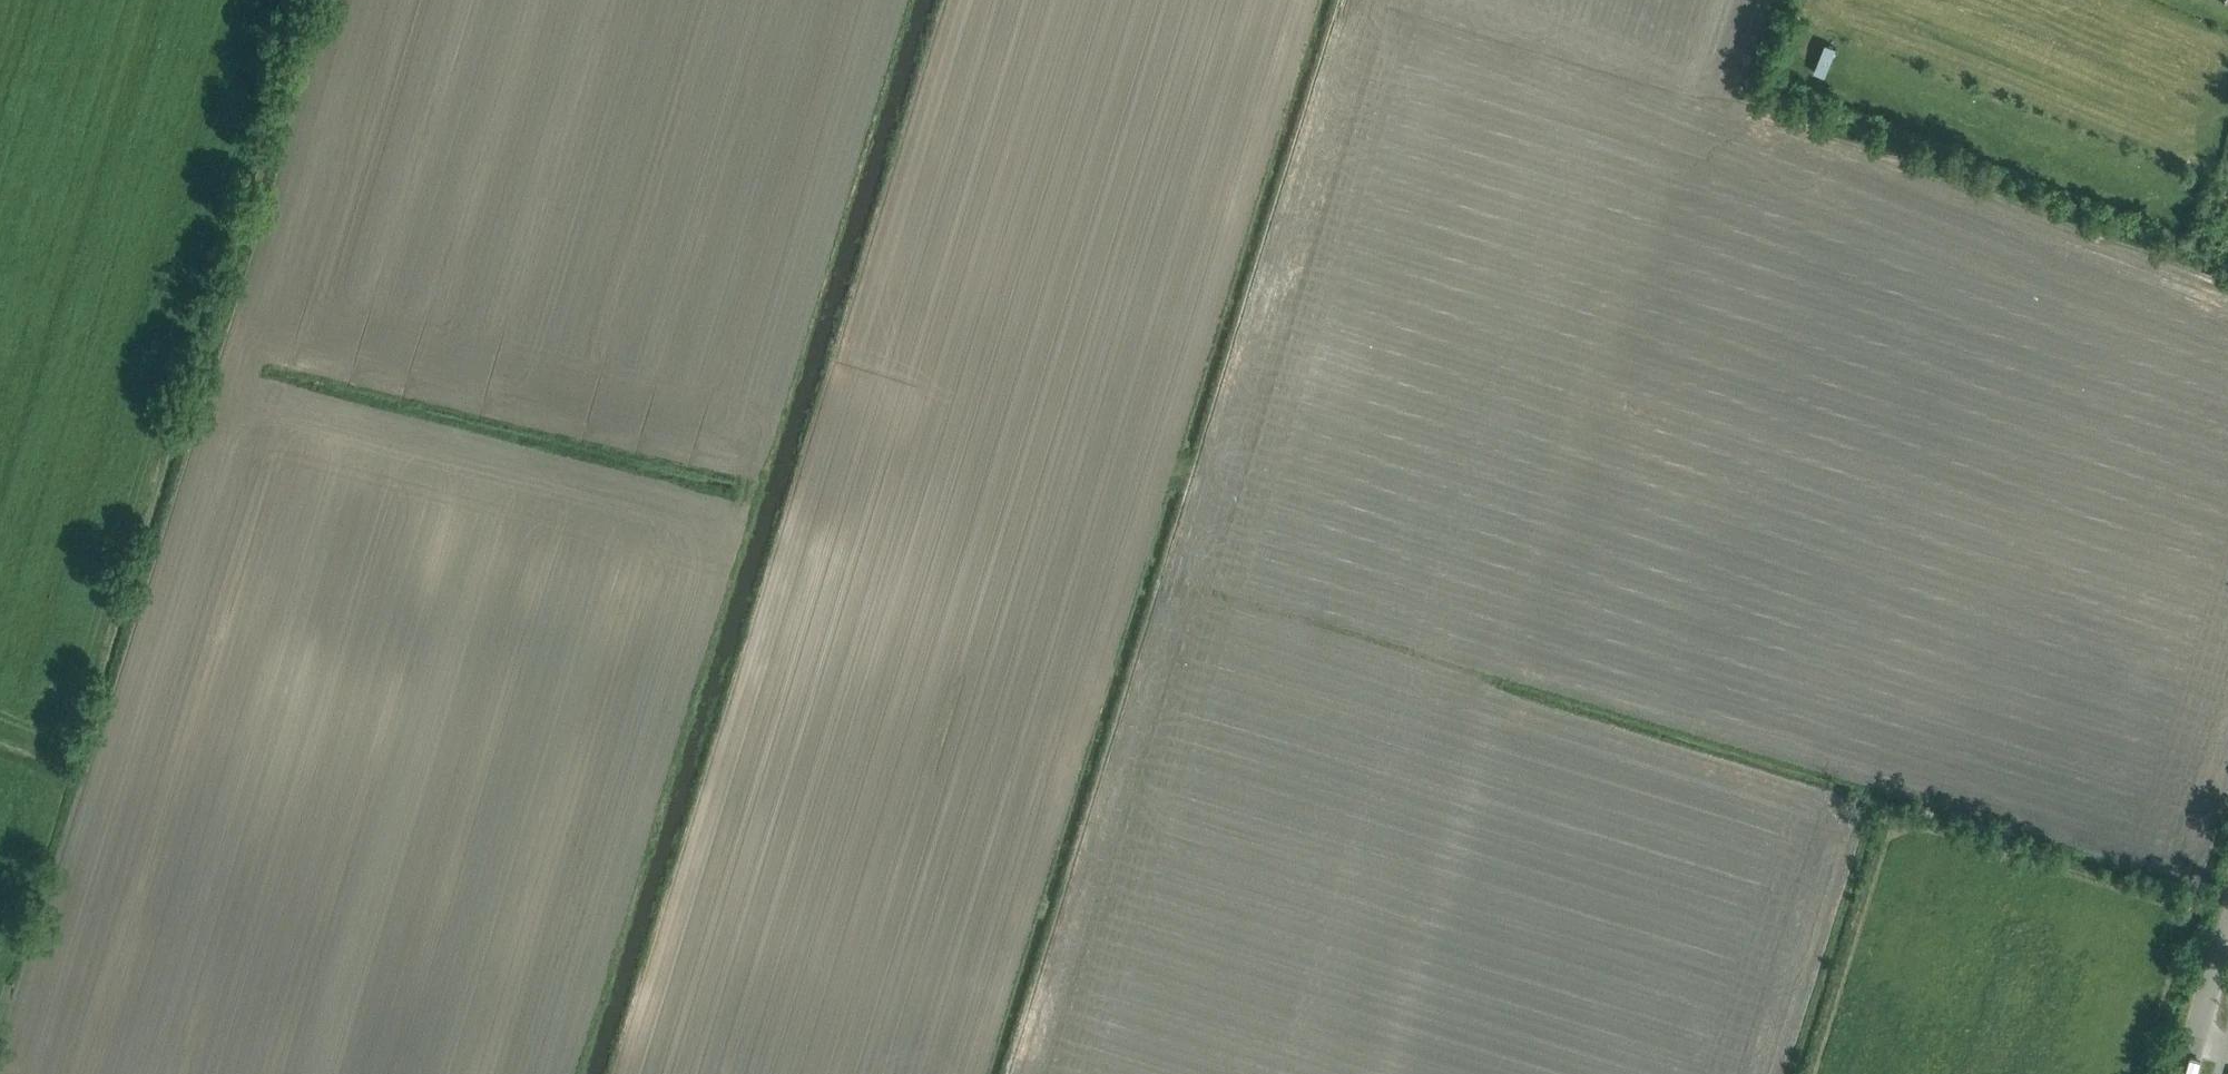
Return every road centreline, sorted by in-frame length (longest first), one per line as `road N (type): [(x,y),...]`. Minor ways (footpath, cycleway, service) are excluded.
road 1 (tertiary): [(2180,1073),(2227,921)]

